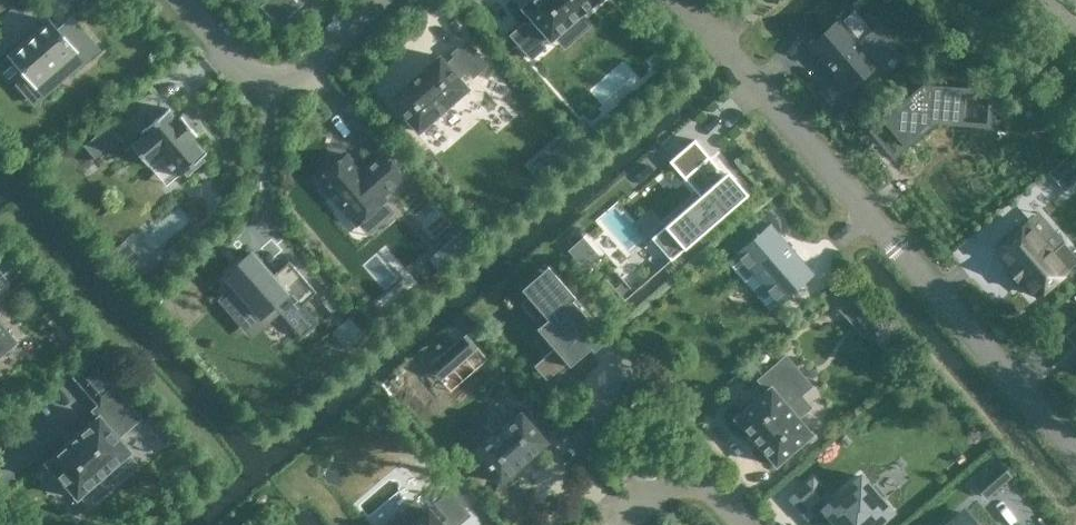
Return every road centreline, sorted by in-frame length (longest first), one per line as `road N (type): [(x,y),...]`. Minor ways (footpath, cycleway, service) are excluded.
road 1 (residential): [(1075,457),(676,0)]
road 2 (residential): [(386,0),(302,70),(269,82),(247,78),(179,0)]
road 3 (residential): [(617,524),(667,488),(700,484),(739,524)]

